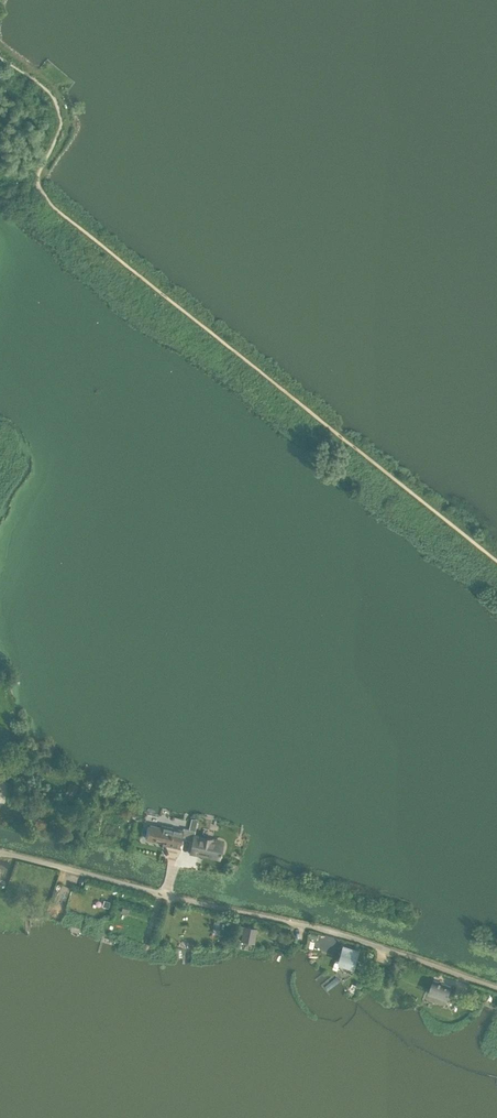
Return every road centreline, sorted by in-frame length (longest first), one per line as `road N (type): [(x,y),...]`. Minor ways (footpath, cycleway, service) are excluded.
road 1 (unclassified): [(496,985),(313,927),(0,851)]

